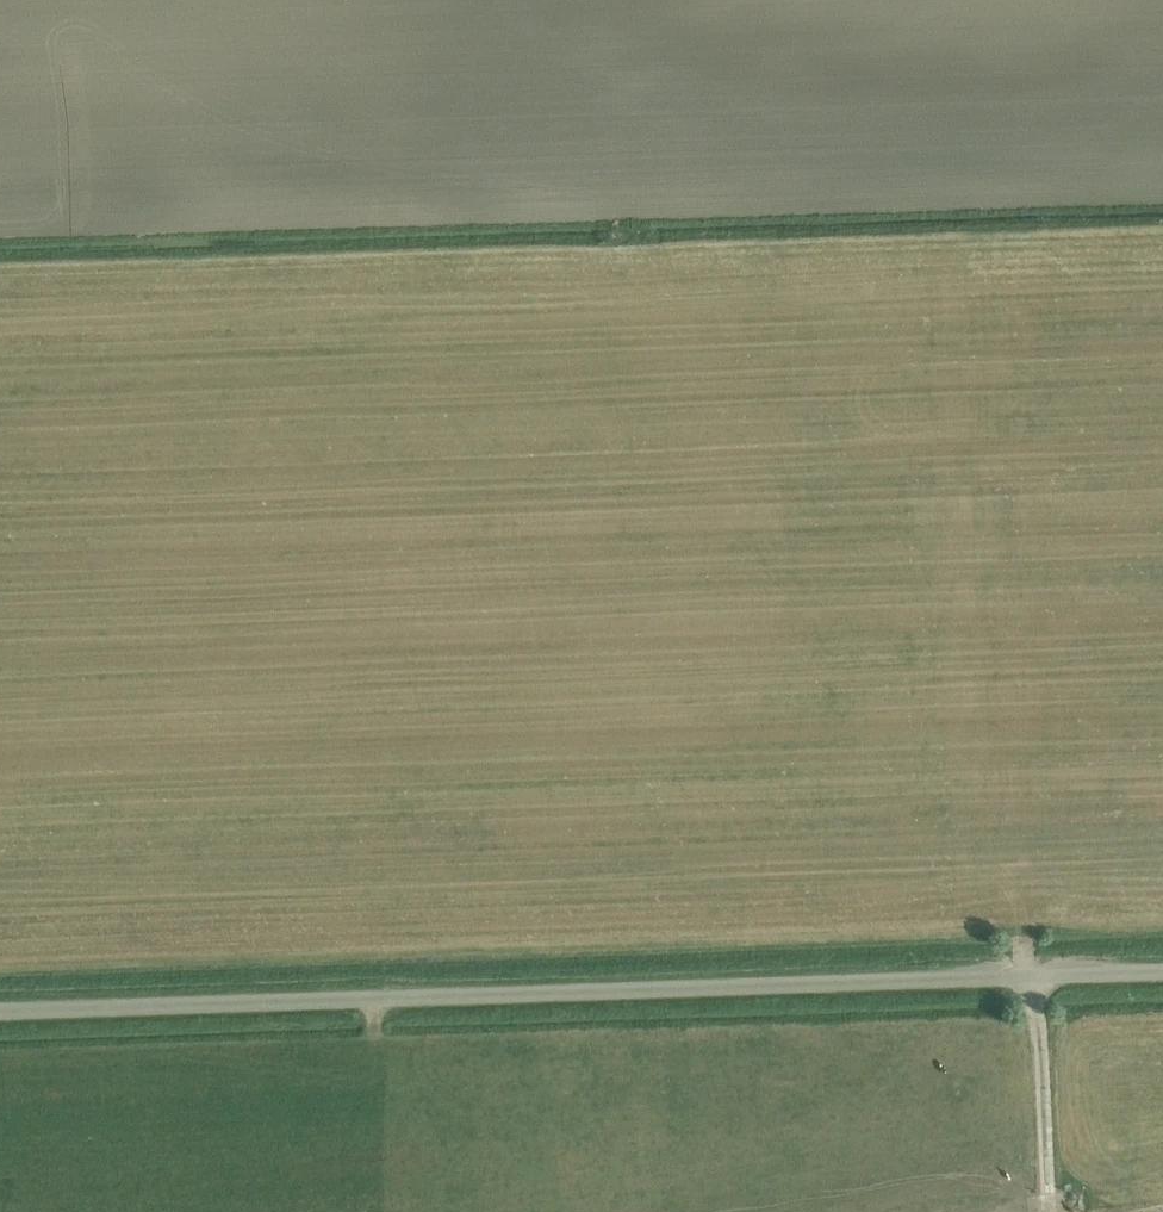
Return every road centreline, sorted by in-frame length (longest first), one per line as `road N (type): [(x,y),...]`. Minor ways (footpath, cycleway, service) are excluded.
road 1 (unclassified): [(1162,973),(0,1010)]

